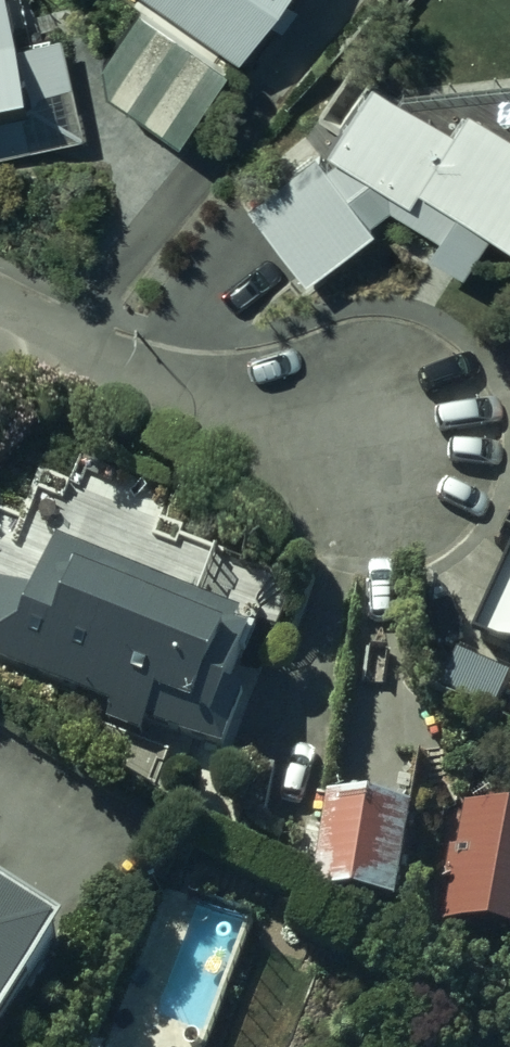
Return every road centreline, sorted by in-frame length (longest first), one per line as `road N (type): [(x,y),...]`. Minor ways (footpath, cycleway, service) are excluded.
road 1 (residential): [(0,301),(99,355),(377,454)]

